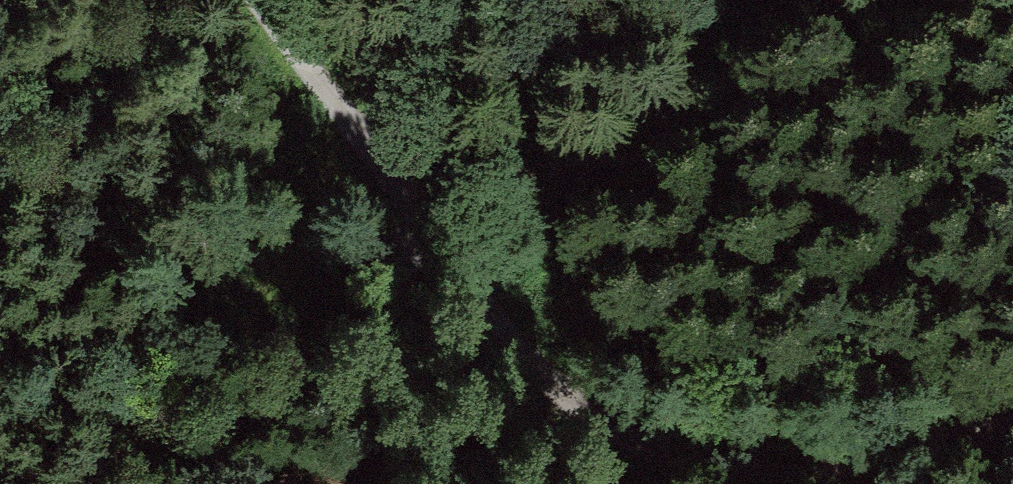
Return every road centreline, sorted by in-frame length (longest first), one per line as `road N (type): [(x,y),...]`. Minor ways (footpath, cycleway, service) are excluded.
road 1 (track): [(953,0),(839,78),(649,161),(547,177),(440,167),(366,149),(316,260),(144,378),(0,408)]
road 2 (track): [(1012,423),(890,453),(767,463),(689,458),(640,433),(558,380),(492,314),(262,0)]

